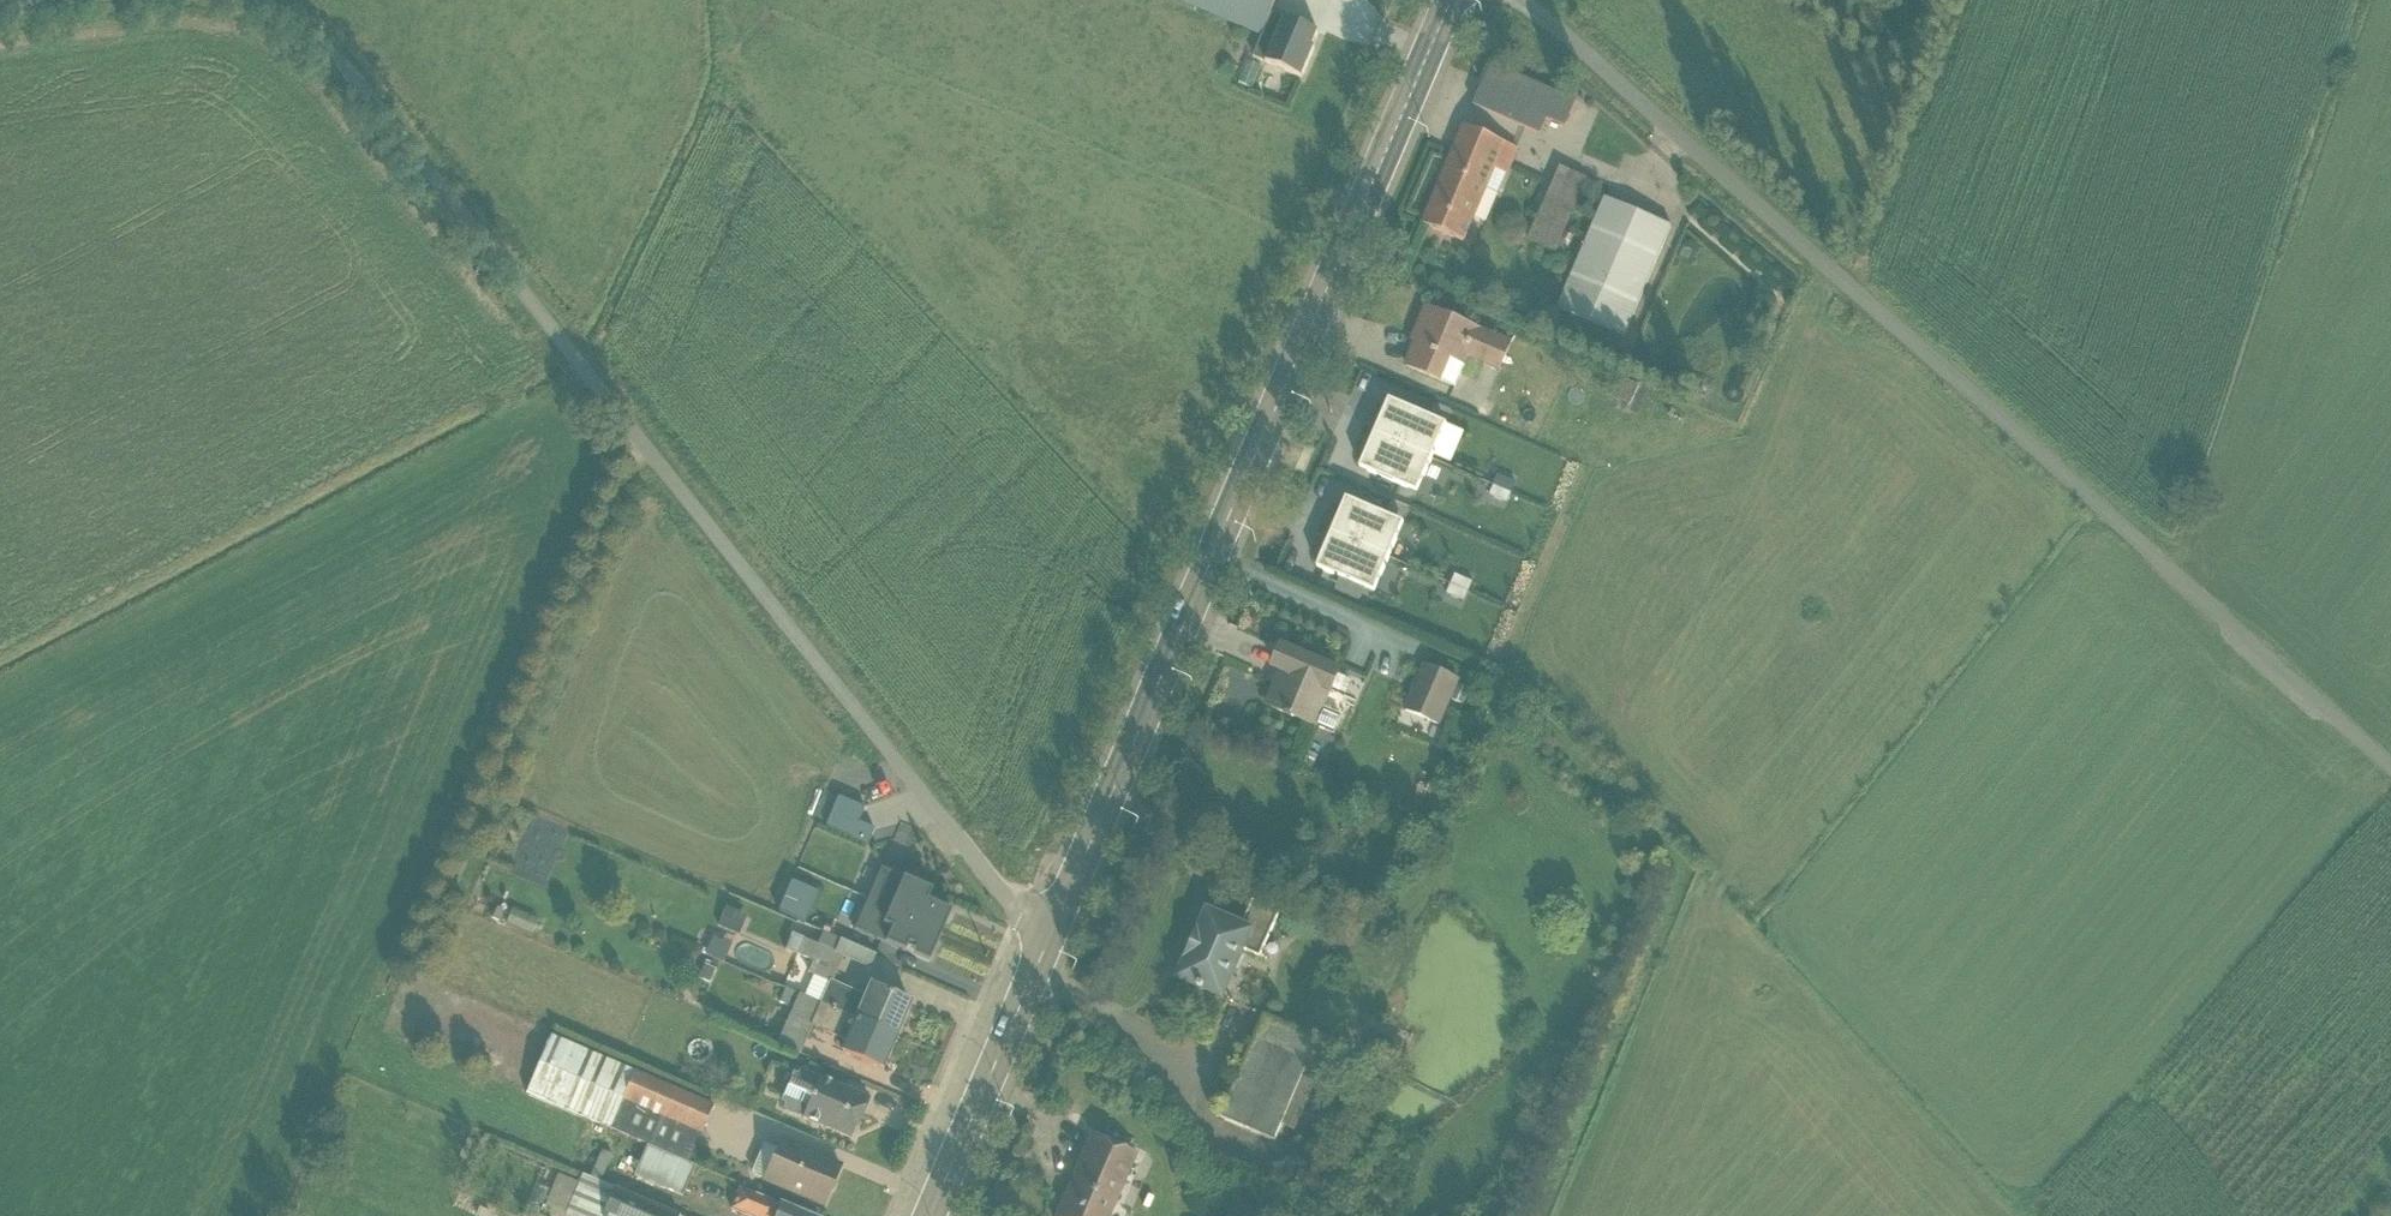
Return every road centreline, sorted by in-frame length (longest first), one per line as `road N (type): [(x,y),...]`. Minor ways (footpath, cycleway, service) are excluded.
road 1 (unclassified): [(249,0),(314,34),(1042,949)]
road 2 (unclassified): [(1513,0),(2390,769)]
road 3 (primary): [(1042,949),(1452,0)]
road 4 (primary): [(928,1215),(1042,949)]

